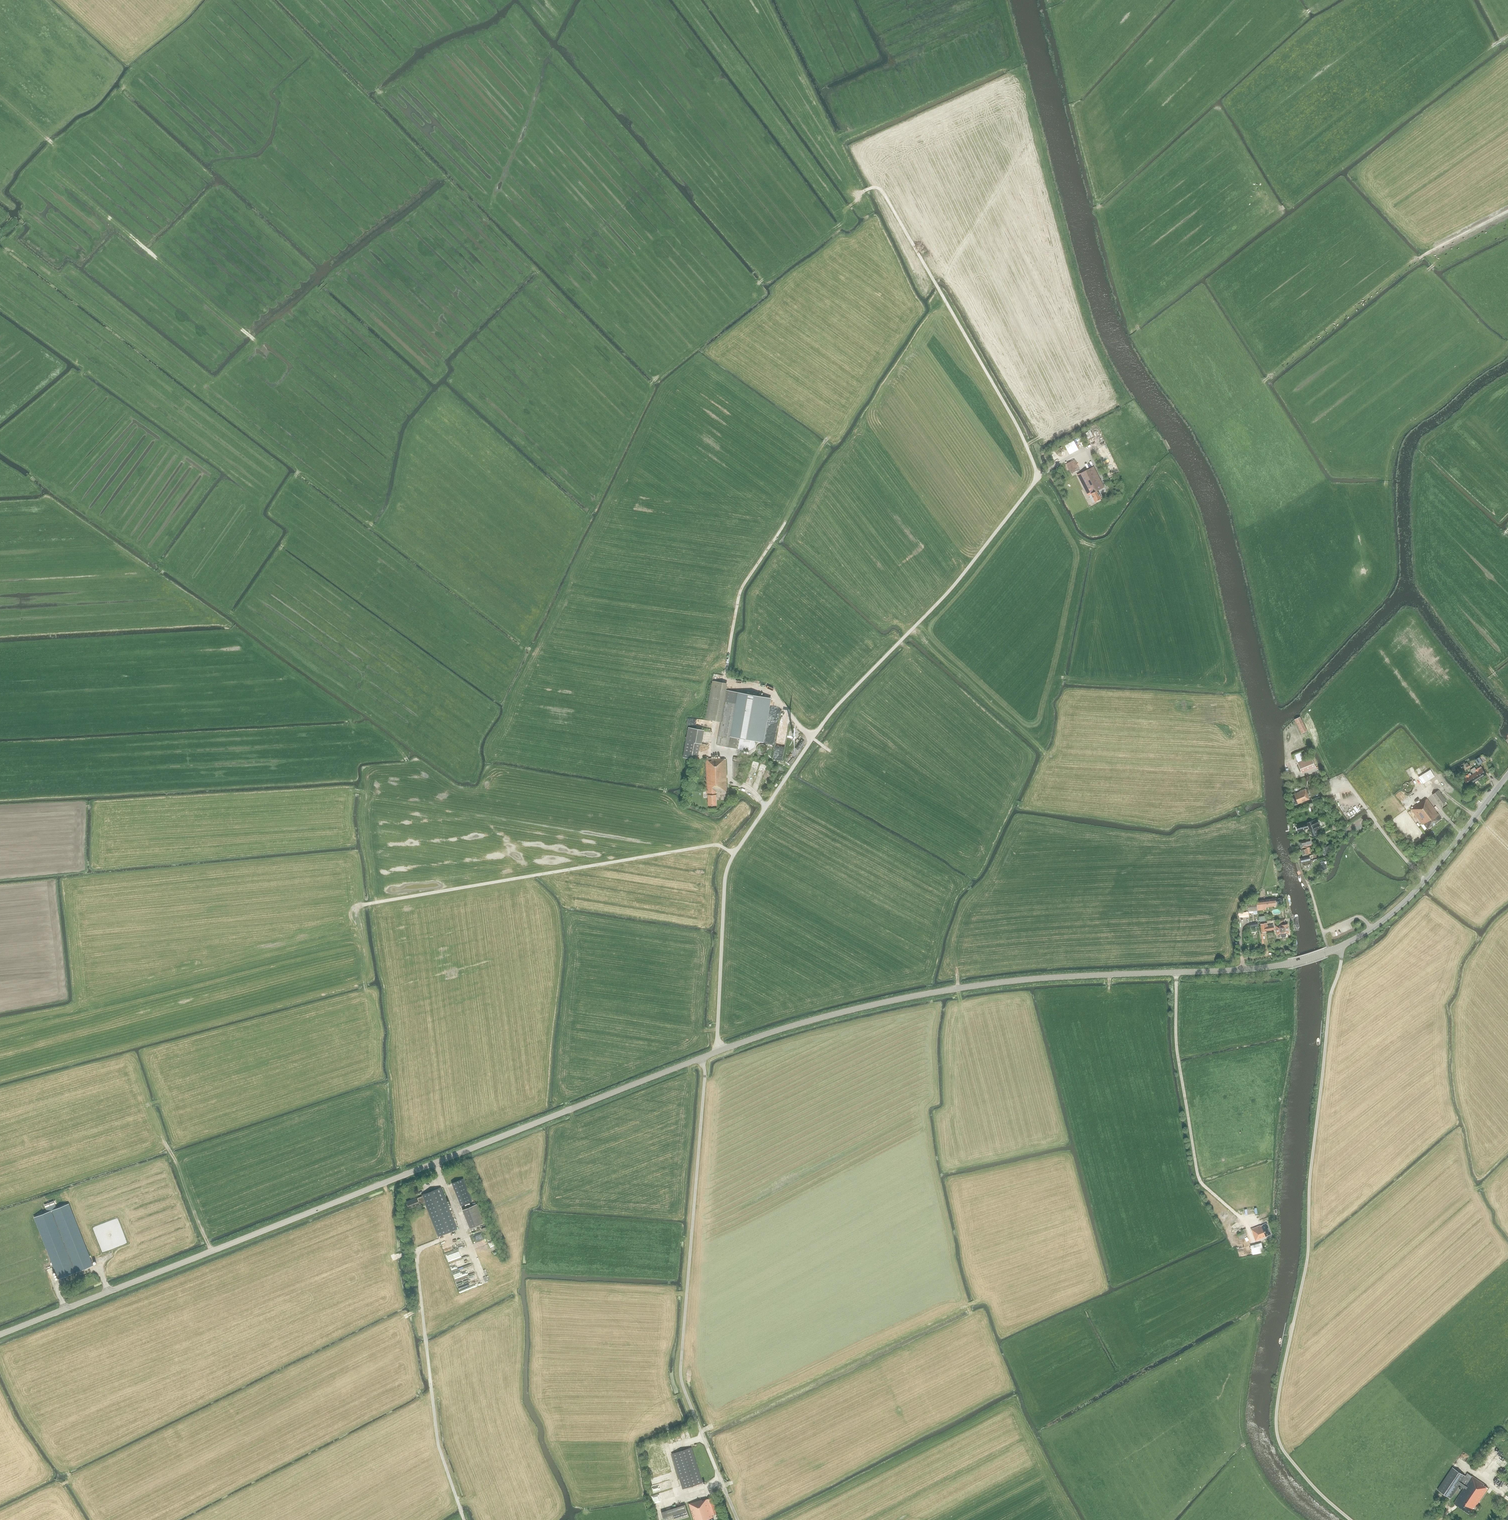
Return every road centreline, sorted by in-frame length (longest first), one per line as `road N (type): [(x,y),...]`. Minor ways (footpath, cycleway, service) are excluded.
road 1 (tertiary): [(0,1336),(778,1031),(958,988),(1263,968),(1340,947)]
road 2 (track): [(525,642),(653,382),(749,303),(757,284),(843,222),(871,188),(881,189),(925,265),(1039,477)]
road 3 (track): [(188,1141),(168,1148),(150,1105),(373,1032),(355,907),(717,844),(735,853)]
road 4 (unclassified): [(1351,1519),(1286,1454),(1276,1427),(1308,1256),(1340,947)]
road 5 (track): [(441,1241),(416,1251),(438,1441),(465,1519)]
road 6 (unclassified): [(1425,881),(1353,792),(1314,796)]
road 7 (tertiary): [(1425,881),(1507,775)]

